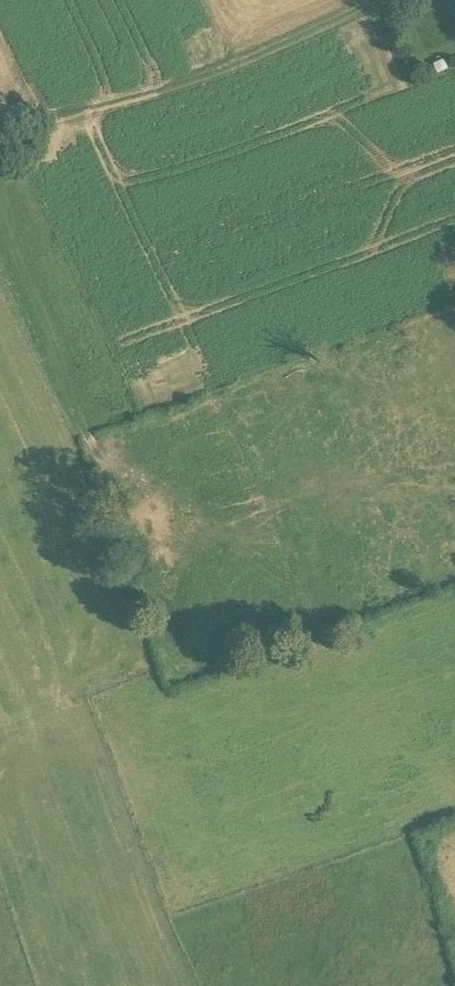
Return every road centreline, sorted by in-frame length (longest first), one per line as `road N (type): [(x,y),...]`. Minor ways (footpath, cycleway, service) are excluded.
road 1 (track): [(0,128),(127,103),(219,75),(389,0)]

